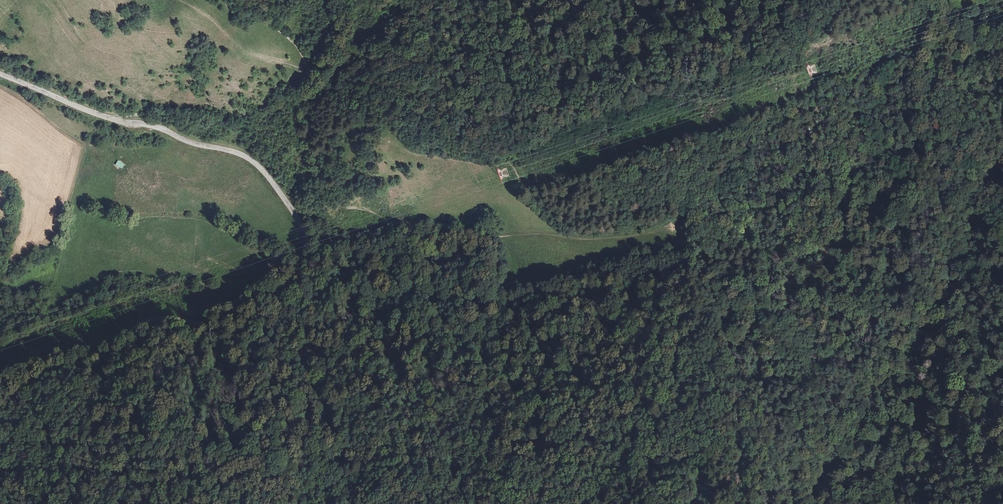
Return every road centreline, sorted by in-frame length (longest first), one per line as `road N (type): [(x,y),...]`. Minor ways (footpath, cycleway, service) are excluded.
road 1 (tertiary): [(0,74),(91,112),(248,159),(297,218),(305,248),(295,277),(270,296),(211,322),(141,323),(0,412)]
road 2 (track): [(508,164),(579,231),(424,243),(375,214),(336,203),(294,88)]
road 3 (track): [(930,0),(922,99),(928,124),(971,152),(974,218),(1002,199)]
road 4 (track): [(0,86),(77,141),(82,153),(54,237),(0,268)]
road 5 (track): [(592,503),(642,475),(701,459),(736,465),(758,503)]
road 6 (track): [(294,88),(235,119),(113,119)]

